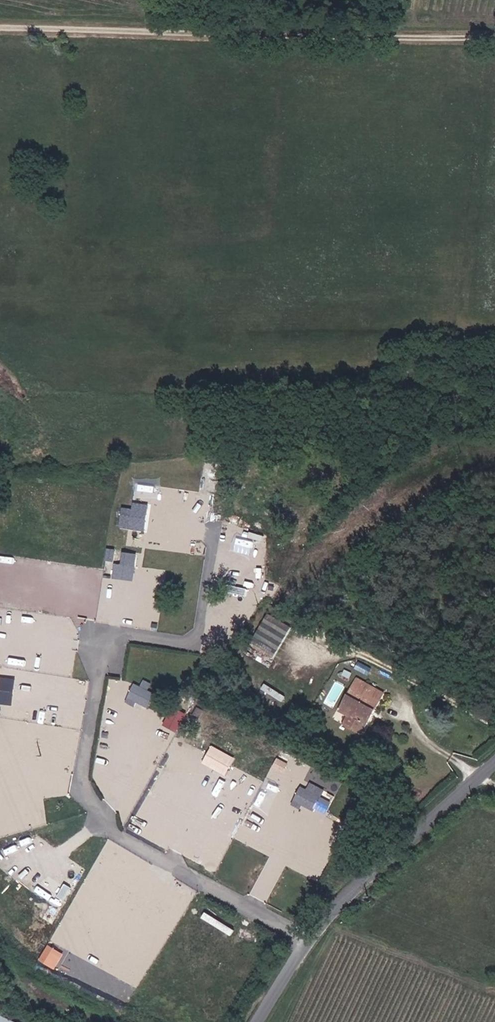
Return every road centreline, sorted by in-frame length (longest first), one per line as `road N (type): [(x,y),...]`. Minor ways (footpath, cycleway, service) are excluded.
road 1 (unclassified): [(258,1021),(339,900),(494,764)]

